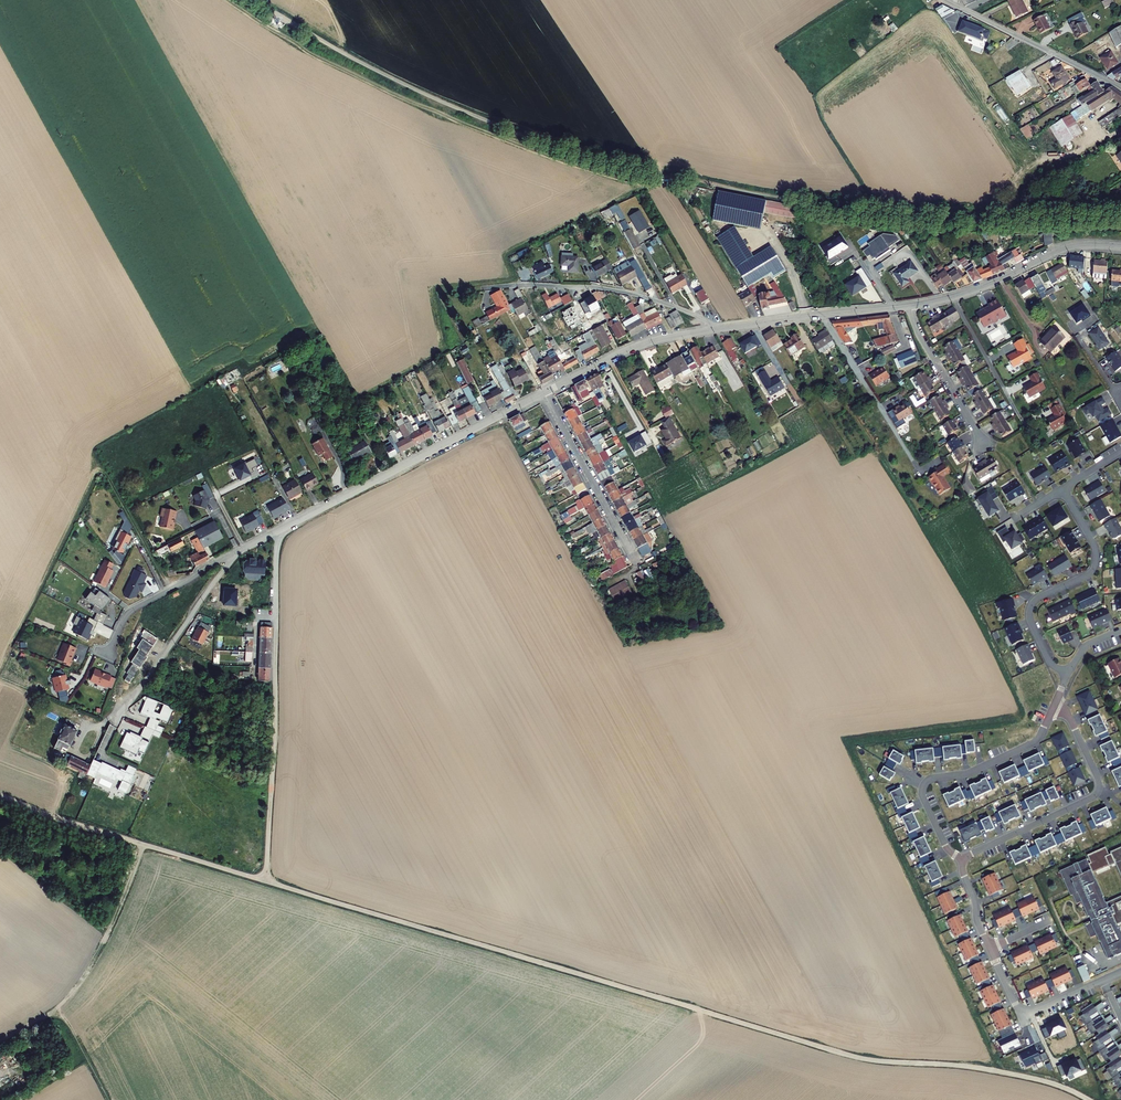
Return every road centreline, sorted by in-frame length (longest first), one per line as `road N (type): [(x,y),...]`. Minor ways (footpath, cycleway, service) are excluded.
road 1 (track): [(1087,1099),(1044,1078),(840,1053),(57,819),(0,795)]
road 2 (residential): [(544,392),(280,530)]
road 3 (residential): [(1054,703),(1071,721),(1098,791),(962,858)]
road 4 (track): [(275,632),(266,882)]
road 5 (residential): [(962,858),(945,844),(923,785),(1032,742),(1054,703)]
road 6 (residential): [(1062,488),(1095,546),(1094,569),(1037,599),(1029,615),(1051,664),(1068,675)]
road 7 (residential): [(715,329),(679,308),(610,290),(486,288)]
road 8 (residential): [(237,552),(115,719)]
road 9 (residential): [(1120,88),(944,0)]
road 10 (residential): [(910,306),(715,329)]
road 11 (residential): [(544,392),(637,563)]
road 12 (track): [(57,1008),(99,954),(146,846)]
road 13 (residential): [(715,329),(635,346),(544,392)]
road 14 (residential): [(1120,246),(1062,249),(952,297)]
road 15 (residential): [(1120,971),(1026,1011),(989,948)]
road 16 (residential): [(109,656),(129,613),(237,552)]
road 17 (residential): [(910,306),(983,443)]
road 18 (residential): [(952,297),(1023,423)]
road 19 (track): [(98,471),(110,480),(170,590)]

